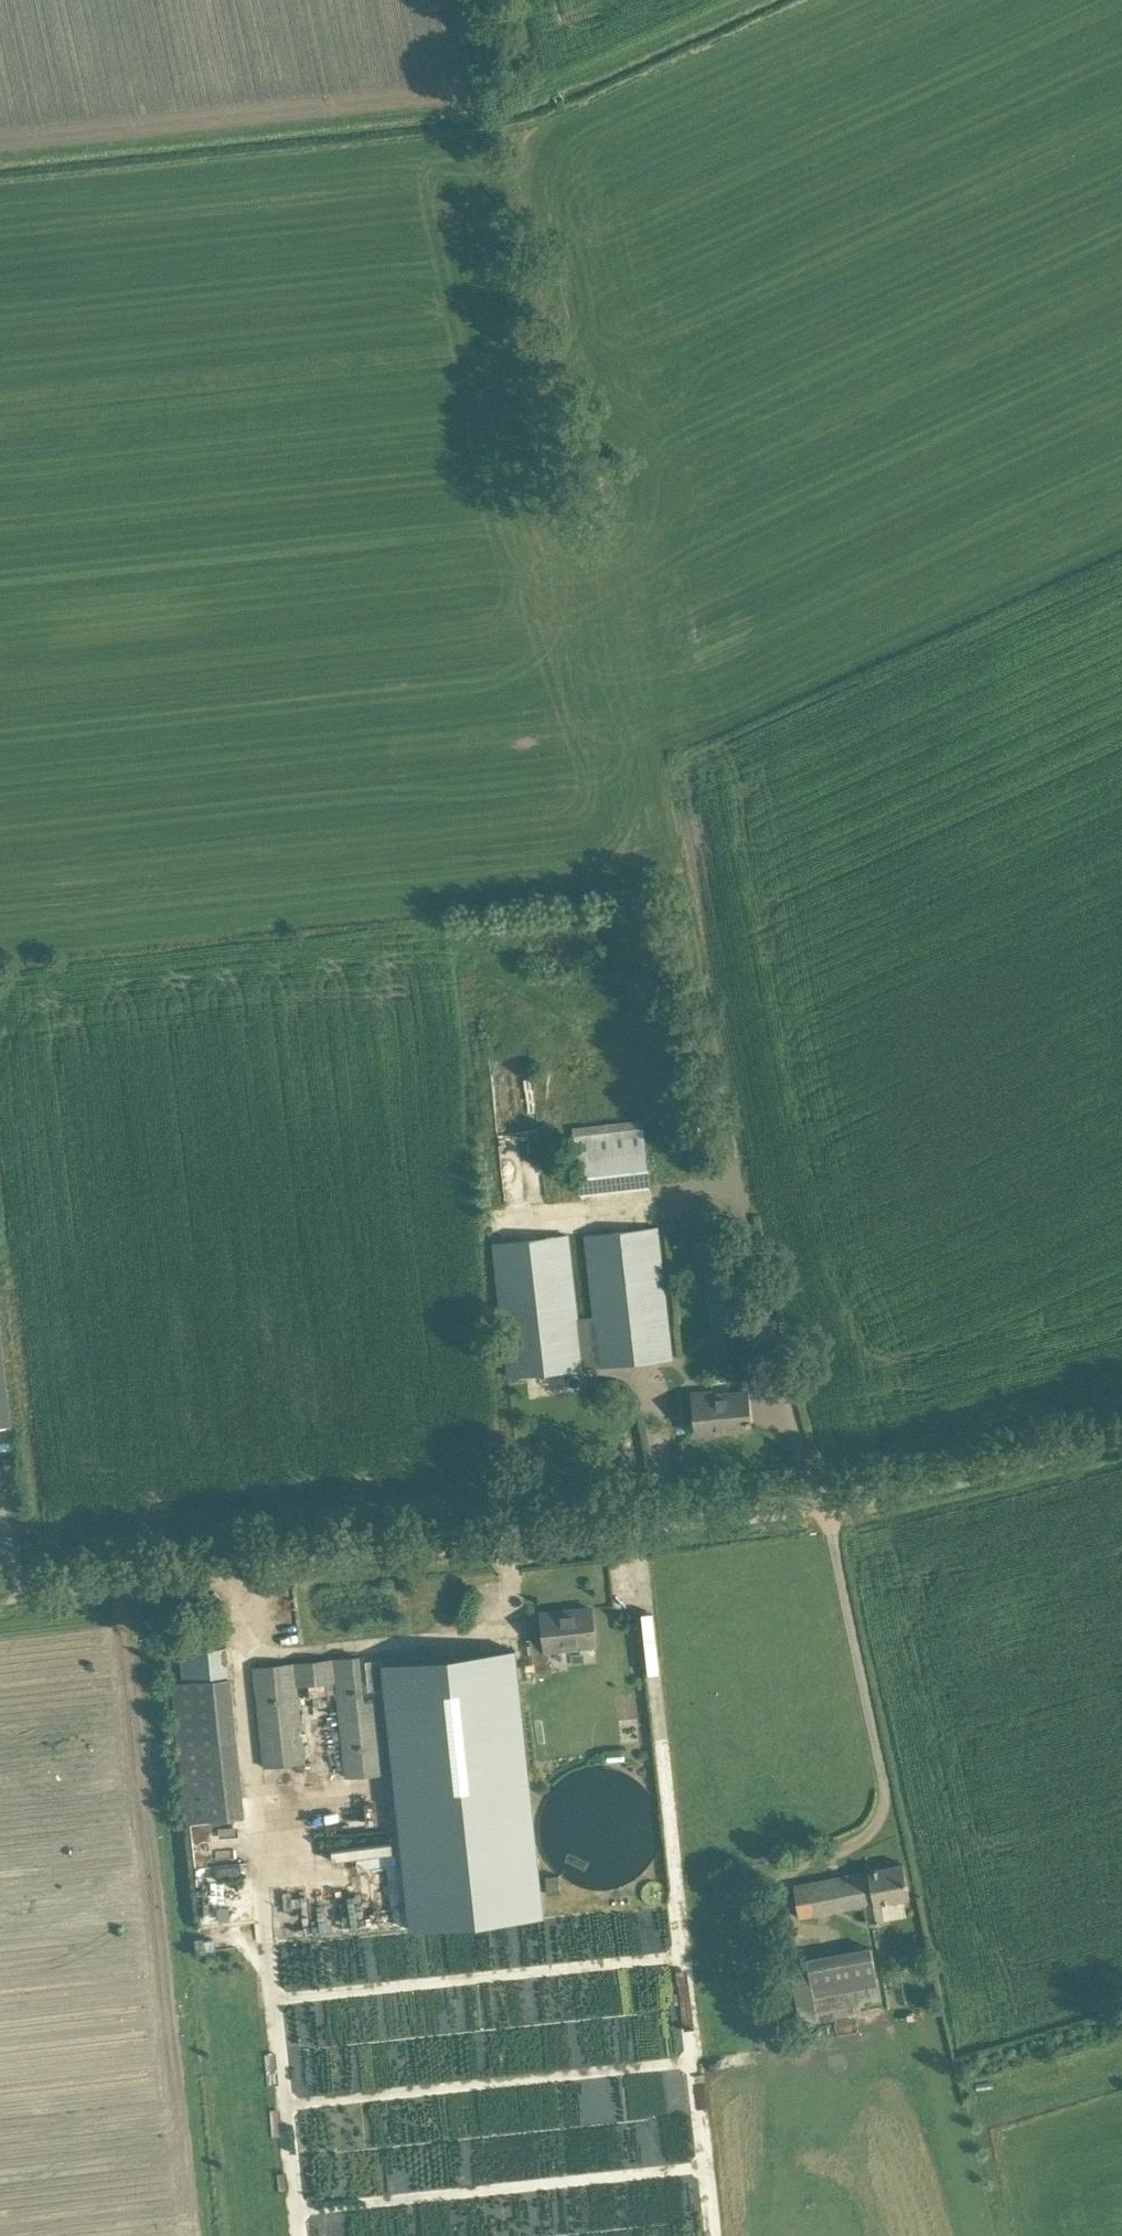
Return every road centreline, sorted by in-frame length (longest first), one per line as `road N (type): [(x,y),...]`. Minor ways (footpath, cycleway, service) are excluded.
road 1 (unclassified): [(0,1597),(845,1506),(1121,1435)]

